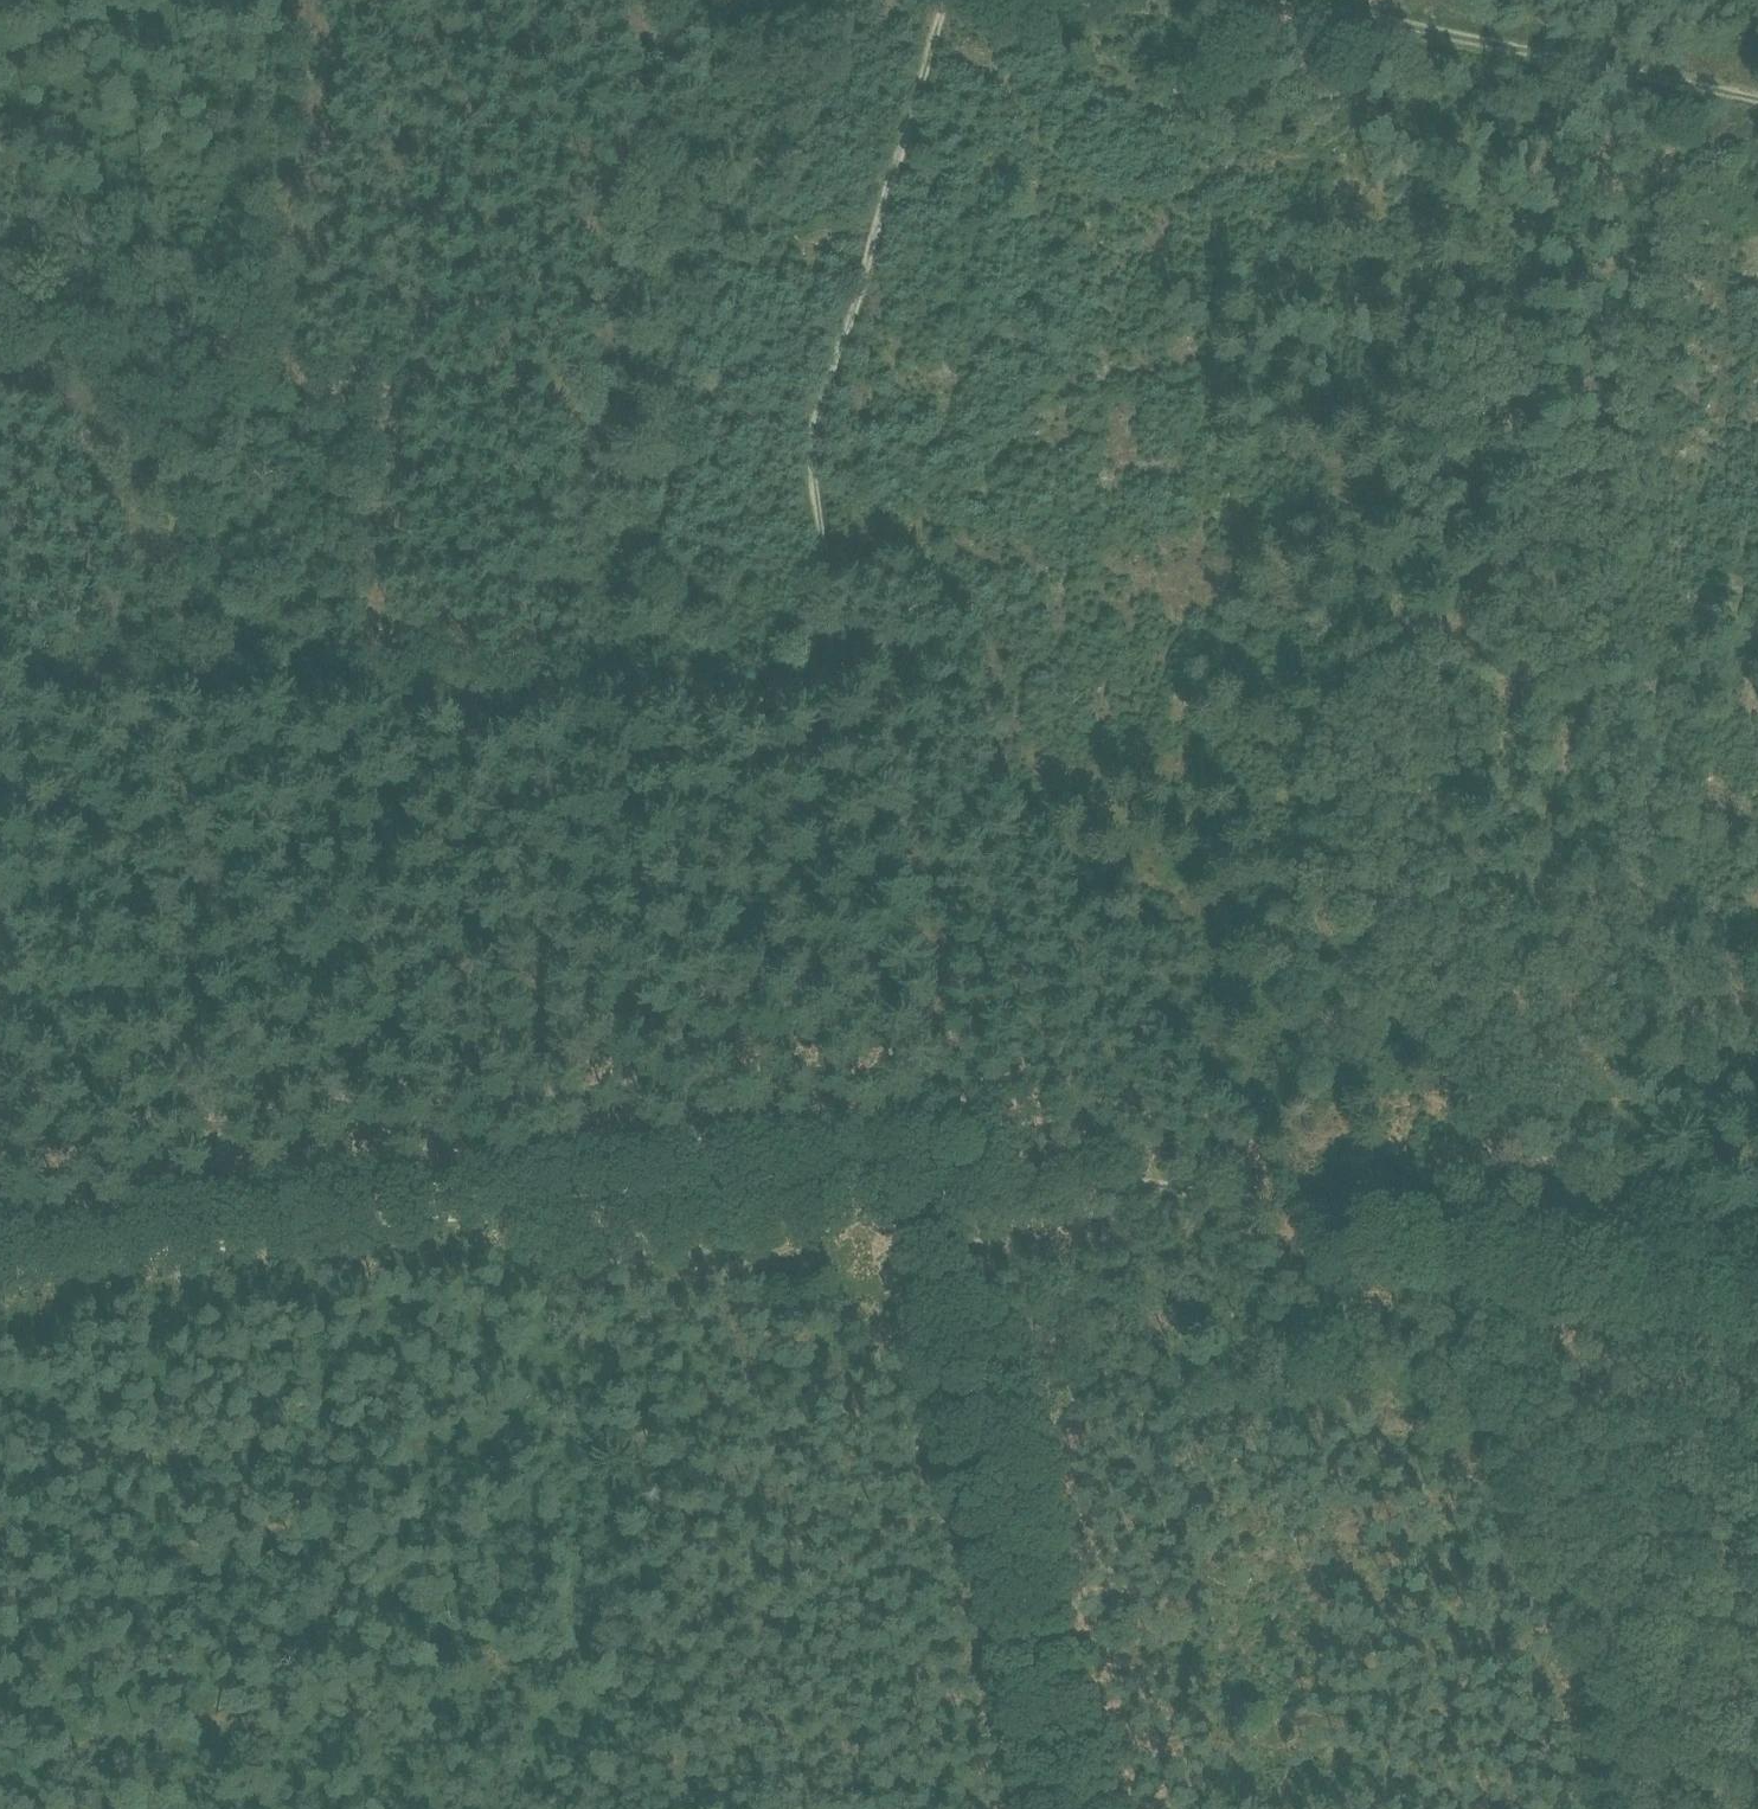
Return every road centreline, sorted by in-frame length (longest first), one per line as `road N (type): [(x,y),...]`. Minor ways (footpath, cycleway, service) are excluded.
road 1 (track): [(1757,1291),(960,1174)]
road 2 (track): [(711,1188),(0,1282)]
road 3 (track): [(960,1174),(1086,1808)]
road 4 (track): [(1267,0),(1757,103)]
road 5 (track): [(960,1174),(711,1188)]

